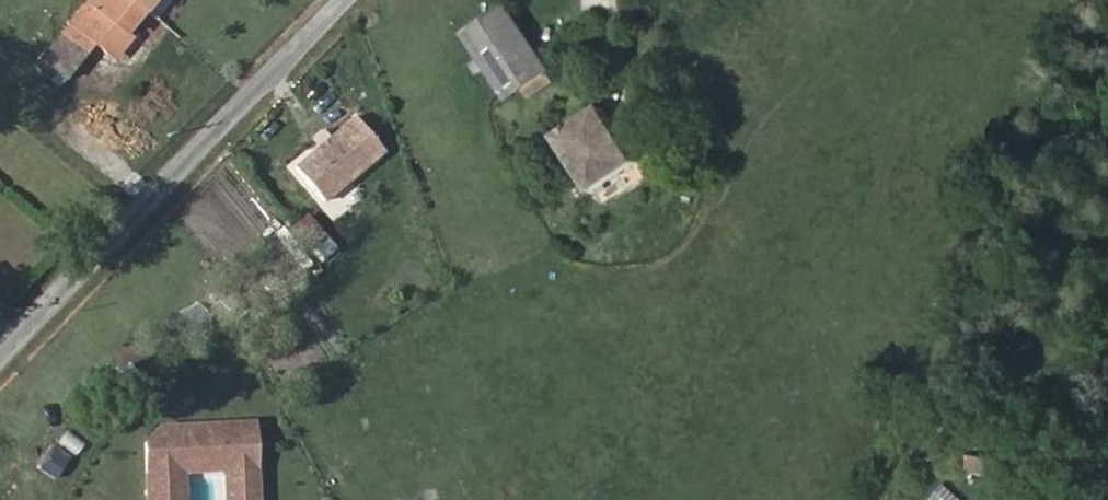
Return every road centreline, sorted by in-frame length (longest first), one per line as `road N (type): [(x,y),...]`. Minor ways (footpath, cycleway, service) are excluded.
road 1 (residential): [(0,354),(341,0)]

